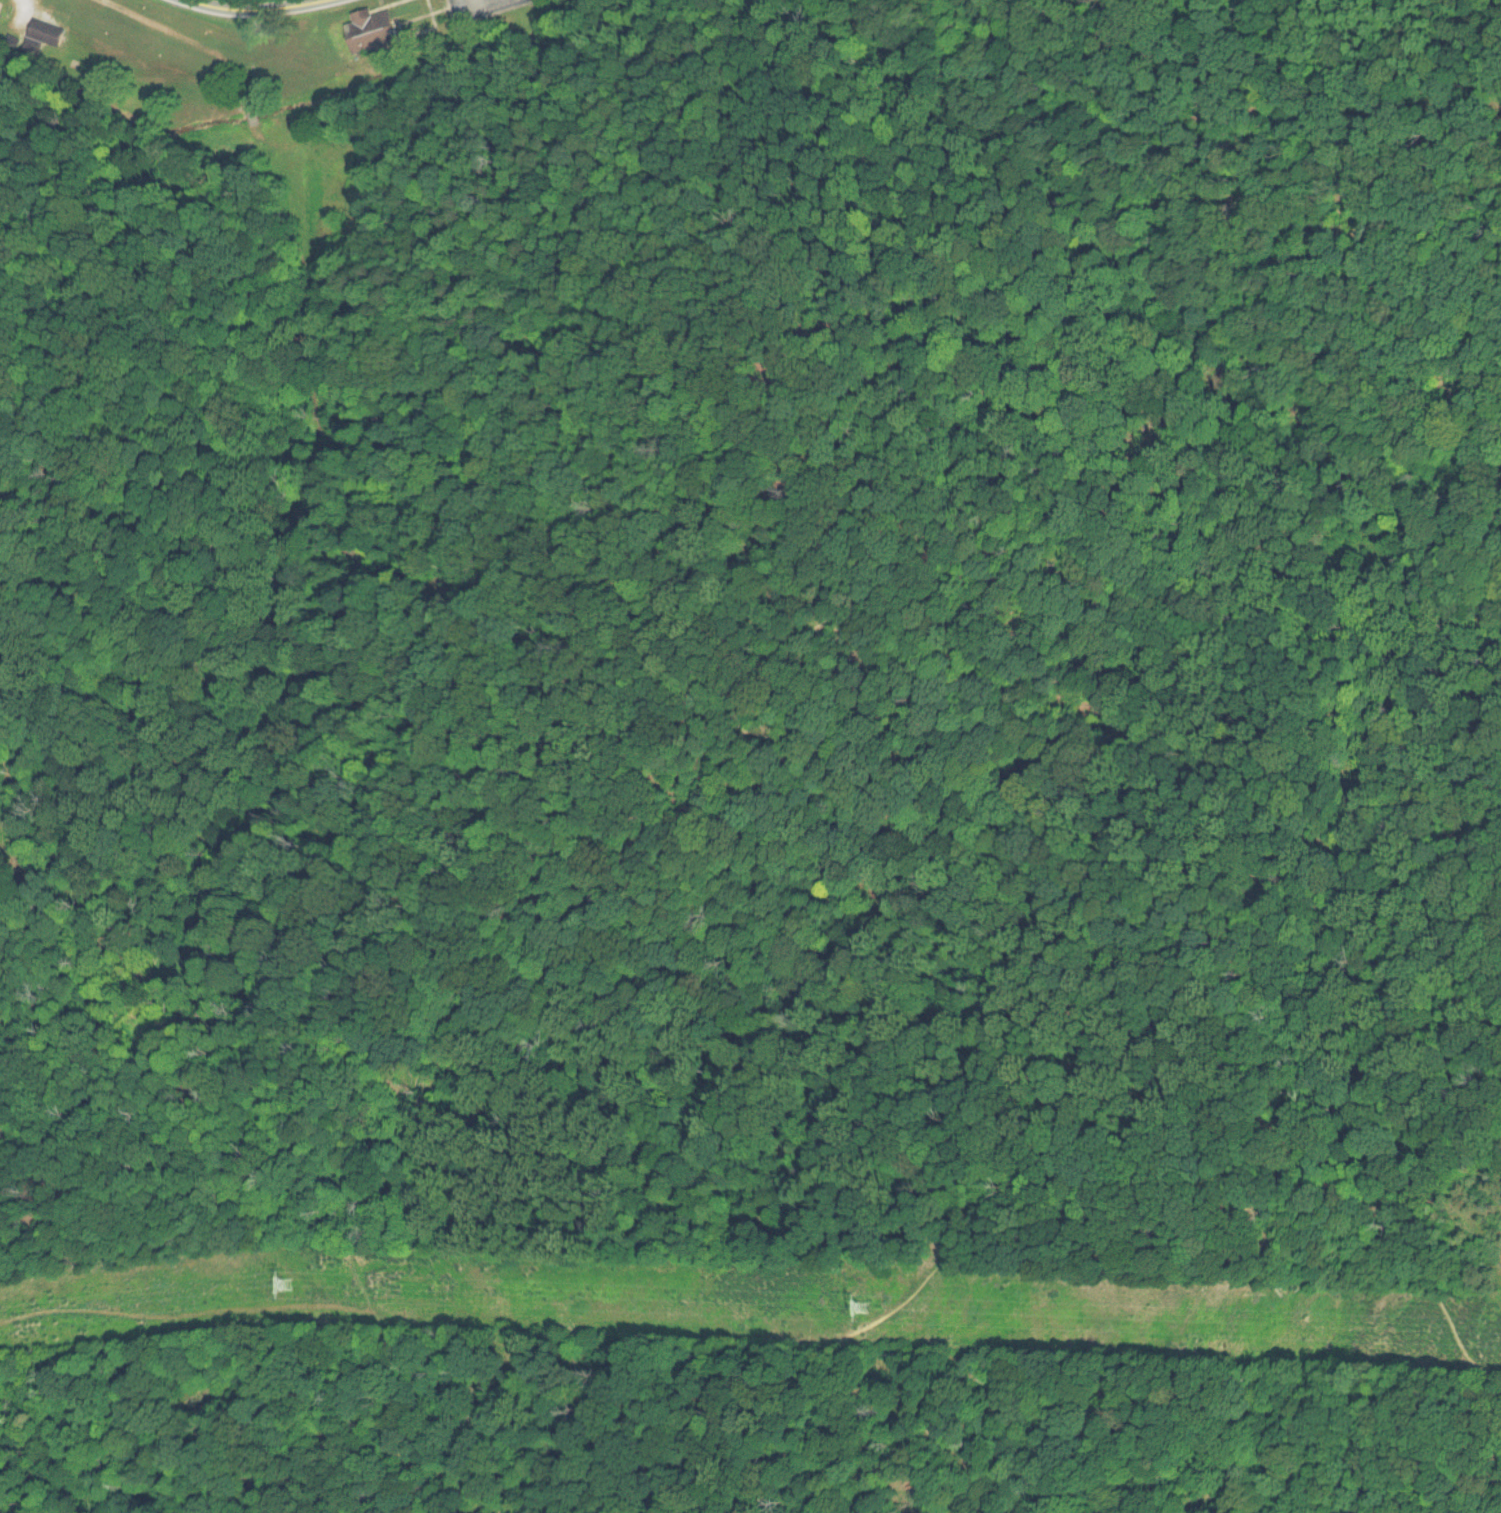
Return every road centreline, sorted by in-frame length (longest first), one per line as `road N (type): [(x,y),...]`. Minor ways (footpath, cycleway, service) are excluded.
road 1 (track): [(0,1317),(54,1308),(158,1314),(257,1306),(287,1303),(305,1290),(377,1307)]

